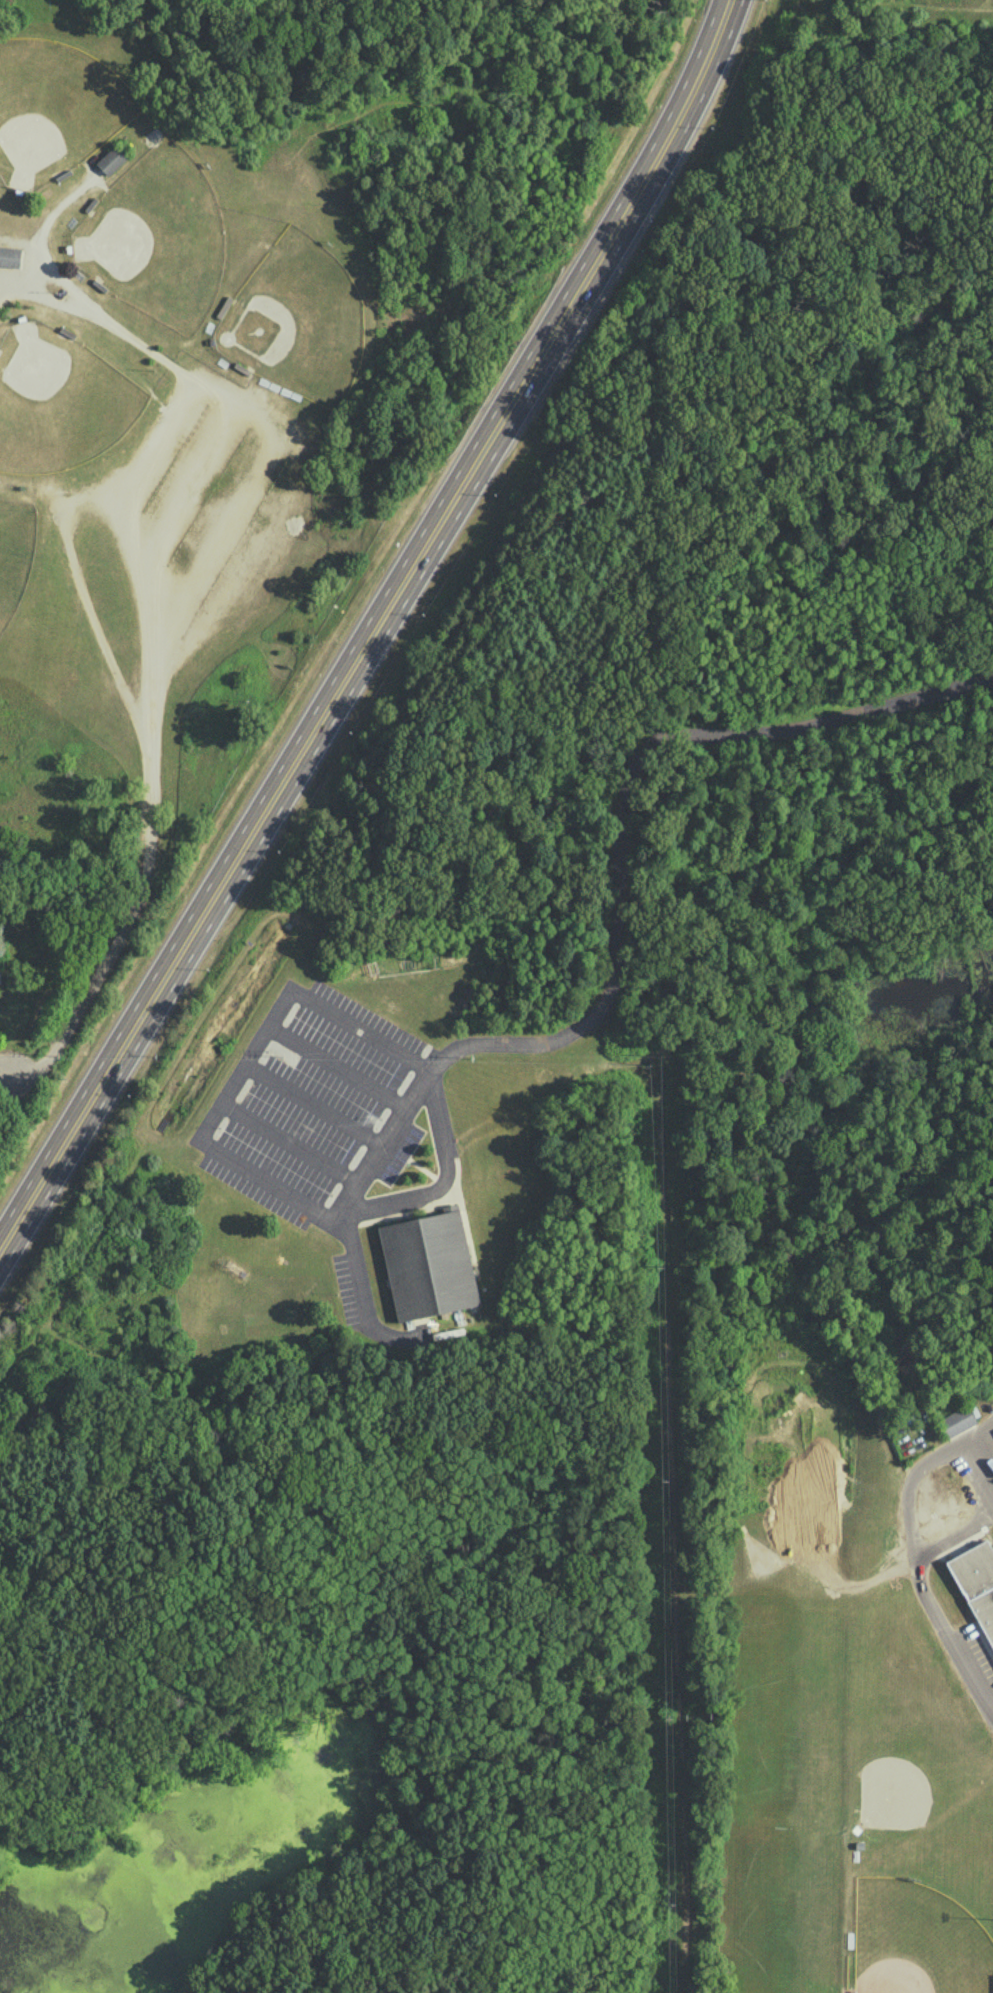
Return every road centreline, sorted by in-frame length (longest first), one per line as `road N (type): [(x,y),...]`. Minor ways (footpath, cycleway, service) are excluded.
road 1 (secondary): [(731,0),(689,99),(577,293),(0,1253)]

